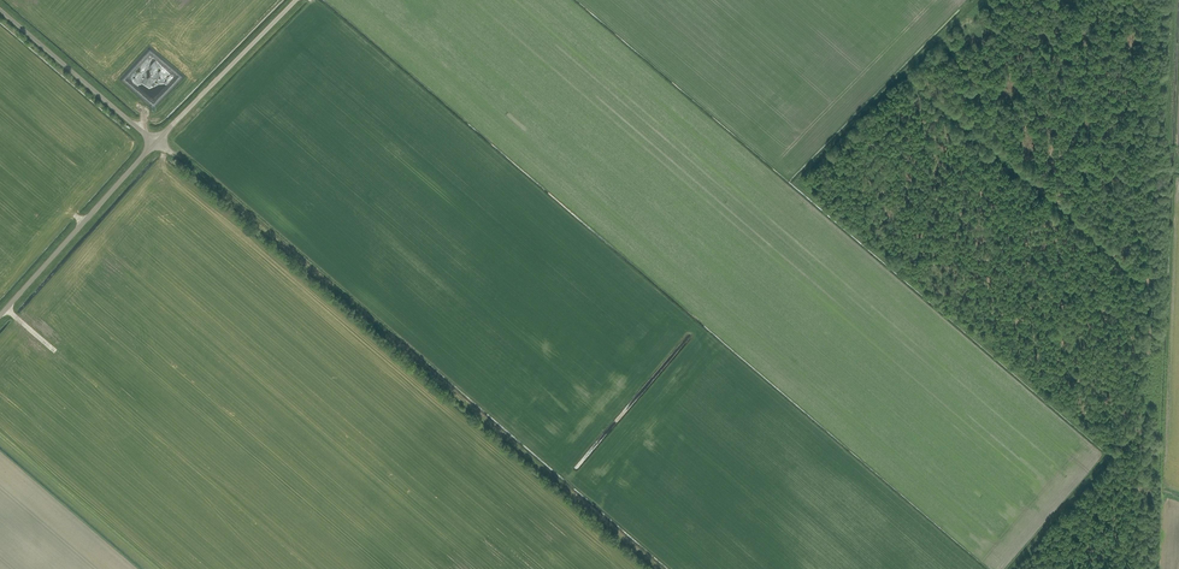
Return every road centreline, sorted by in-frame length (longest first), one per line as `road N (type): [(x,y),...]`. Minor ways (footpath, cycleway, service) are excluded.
road 1 (unclassified): [(0,316),(155,144)]
road 2 (unclassified): [(155,144),(0,10)]
road 3 (unclassified): [(155,144),(296,0)]

